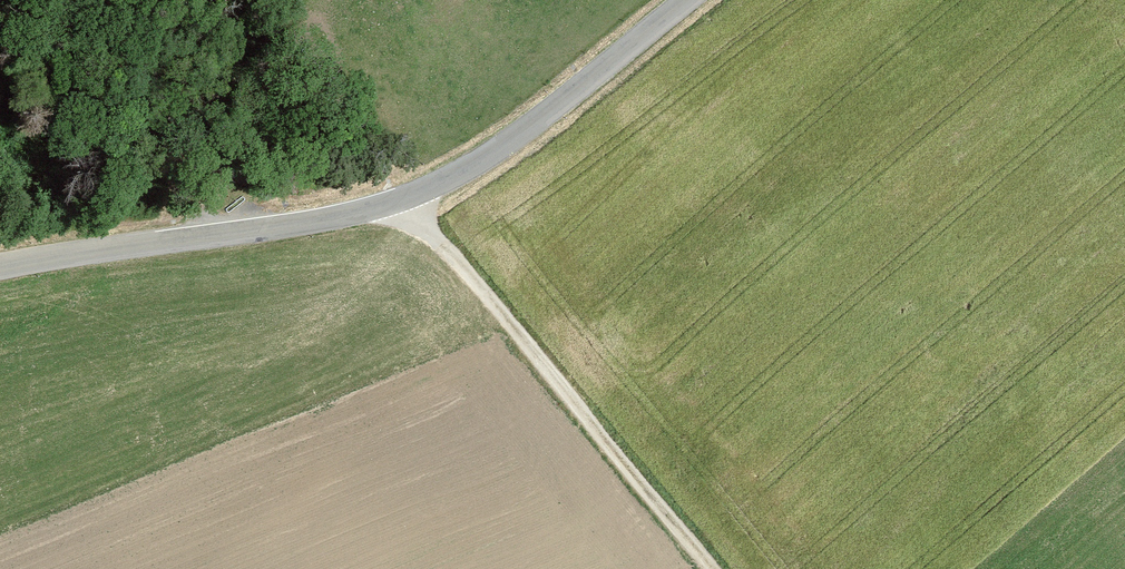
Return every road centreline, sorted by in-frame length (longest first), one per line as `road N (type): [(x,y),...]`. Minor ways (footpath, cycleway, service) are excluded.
road 1 (tertiary): [(689,0),(505,145),(416,198),(250,234),(0,266)]
road 2 (track): [(714,568),(416,198)]

